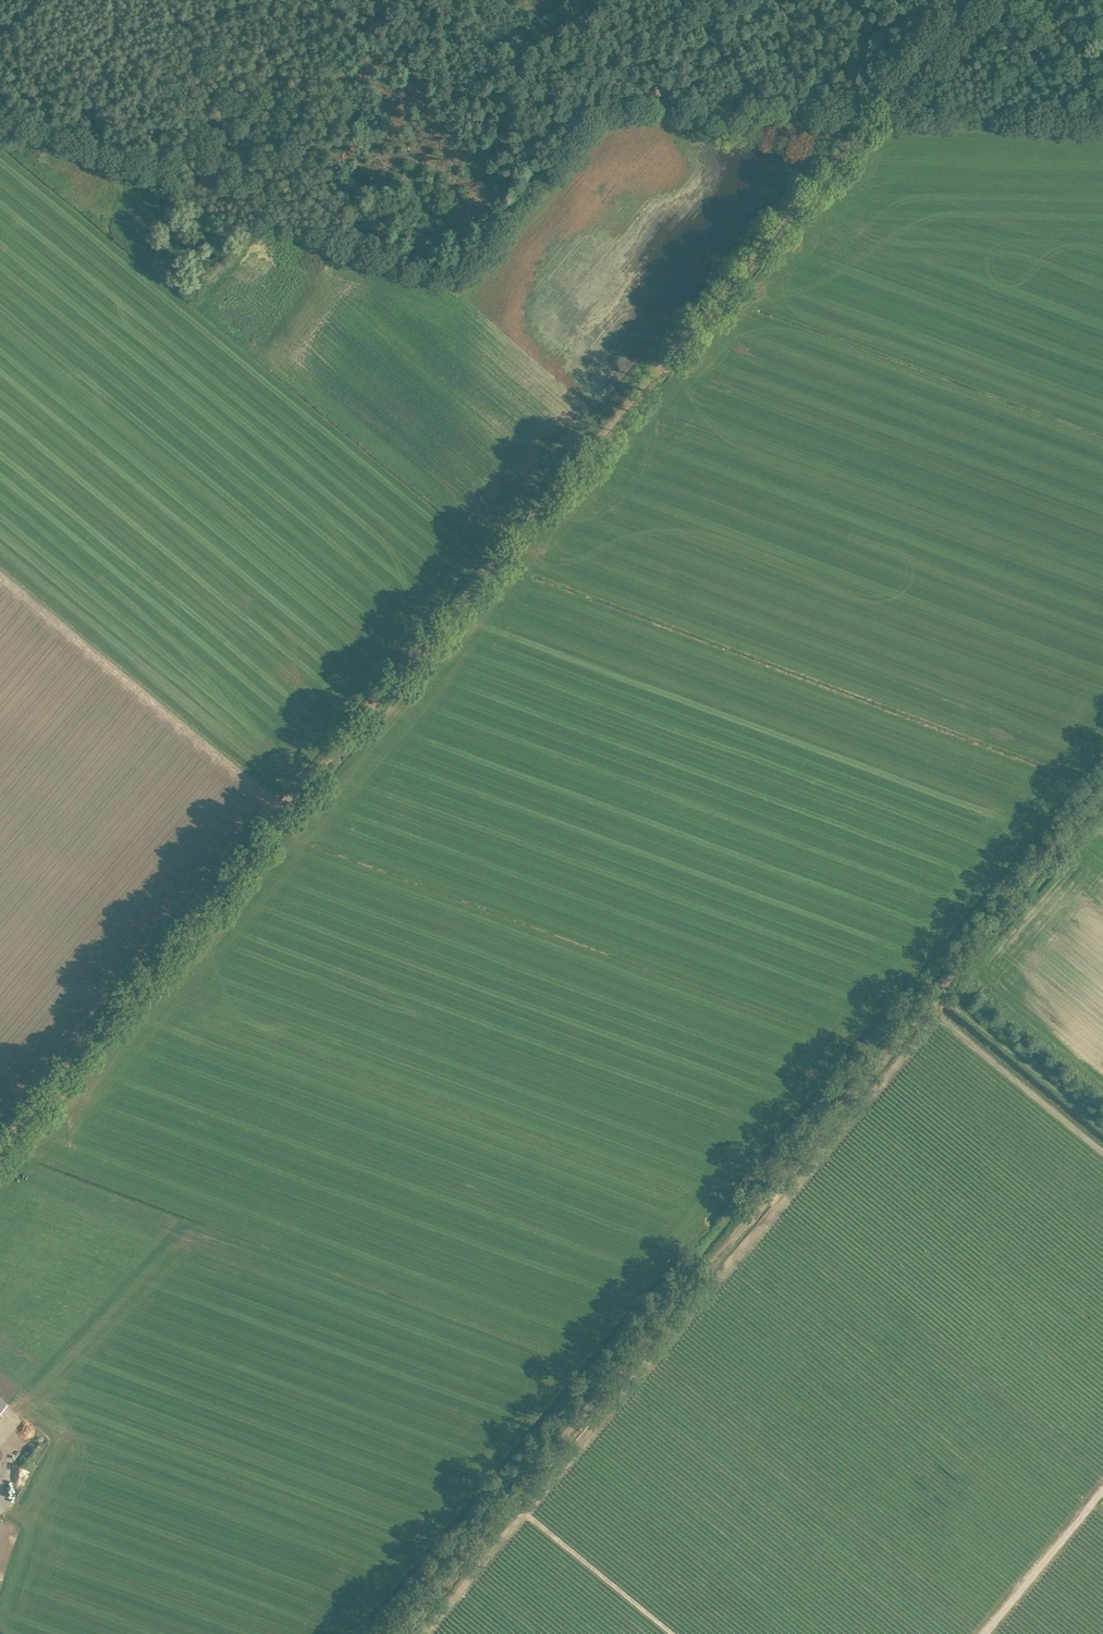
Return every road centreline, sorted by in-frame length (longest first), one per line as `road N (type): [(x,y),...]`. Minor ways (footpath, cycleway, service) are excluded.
road 1 (track): [(972,0),(0,1152)]
road 2 (track): [(397,1633),(1102,791)]

